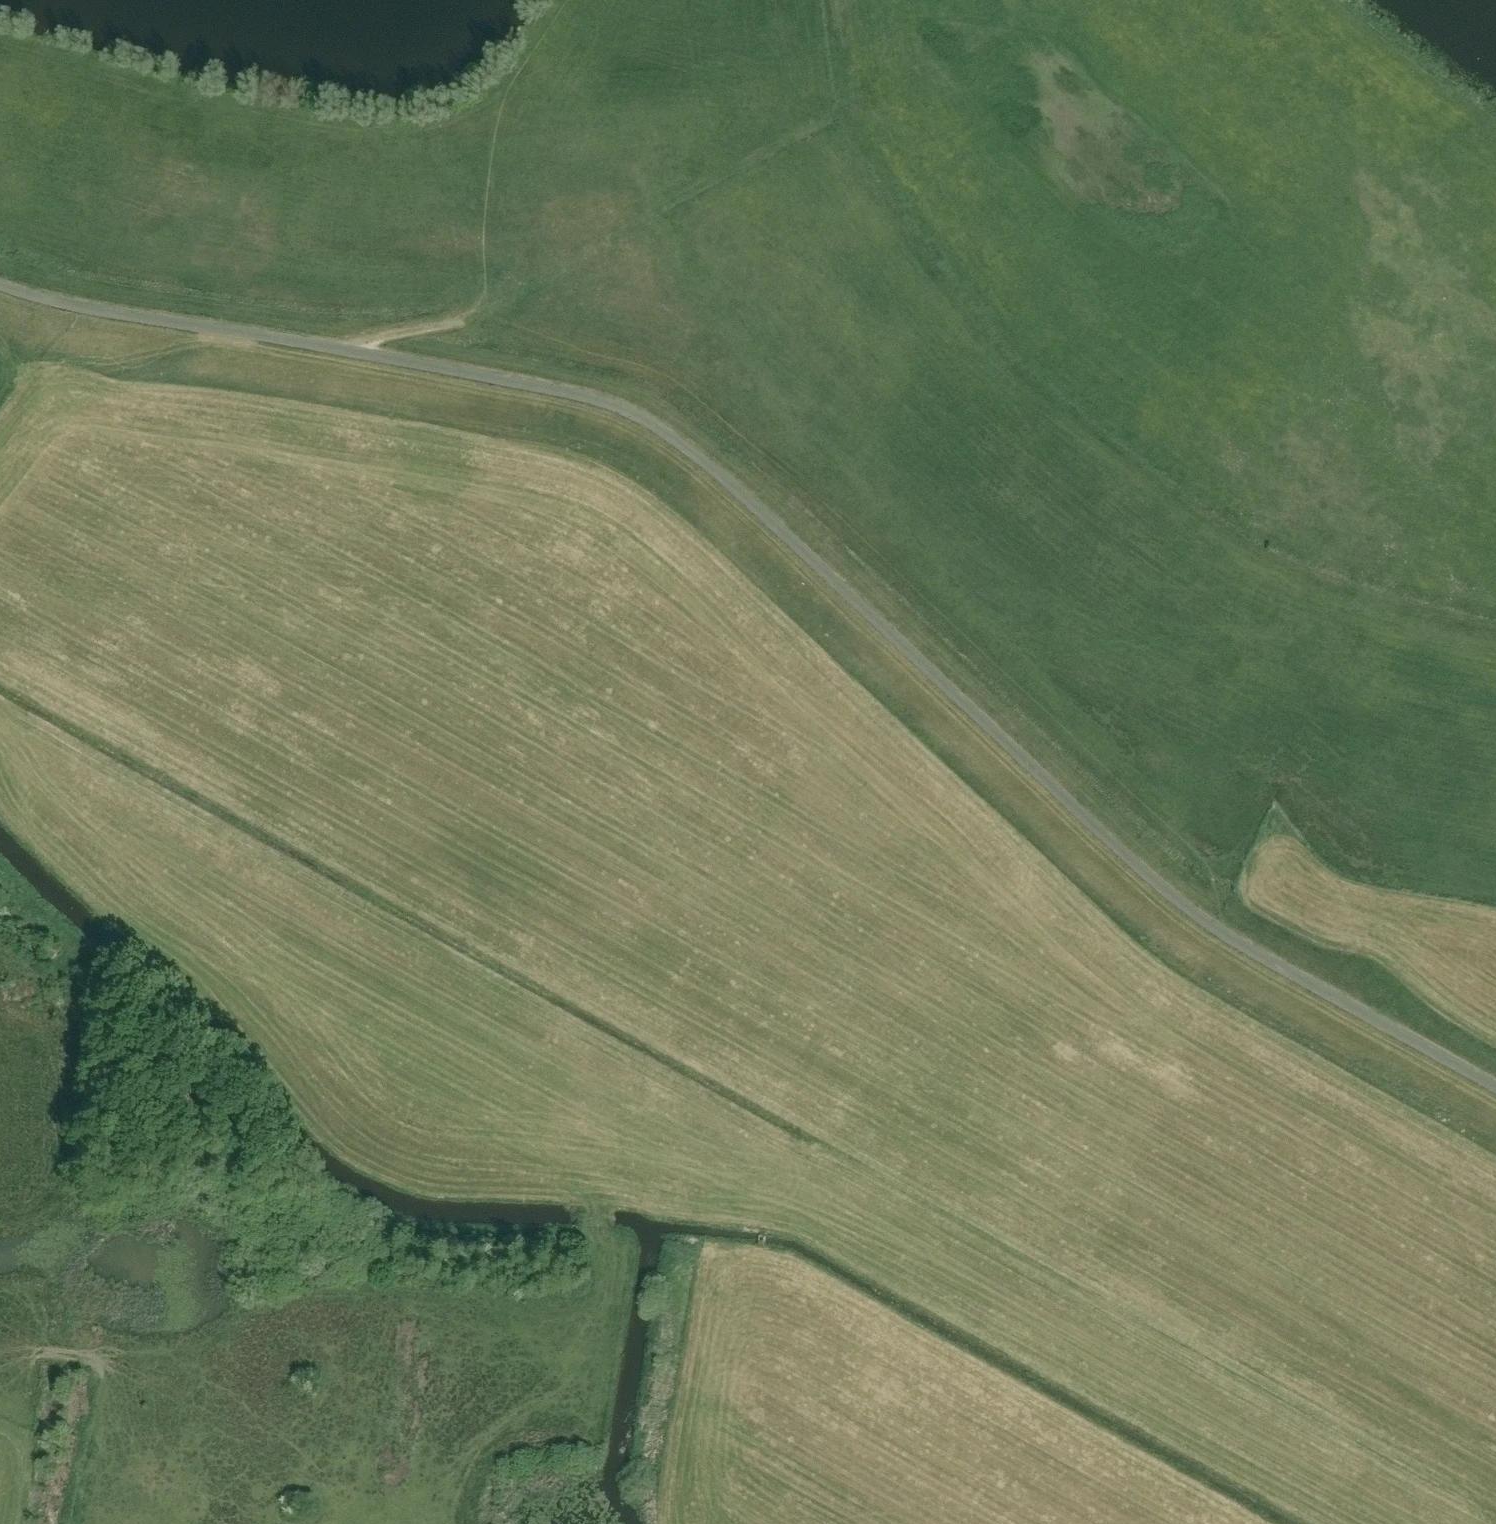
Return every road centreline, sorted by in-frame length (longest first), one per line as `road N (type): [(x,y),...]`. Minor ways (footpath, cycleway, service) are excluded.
road 1 (unclassified): [(1495,1088),(1263,958),(1174,898),(752,504),(648,422),(583,397),(87,309),(0,286)]

